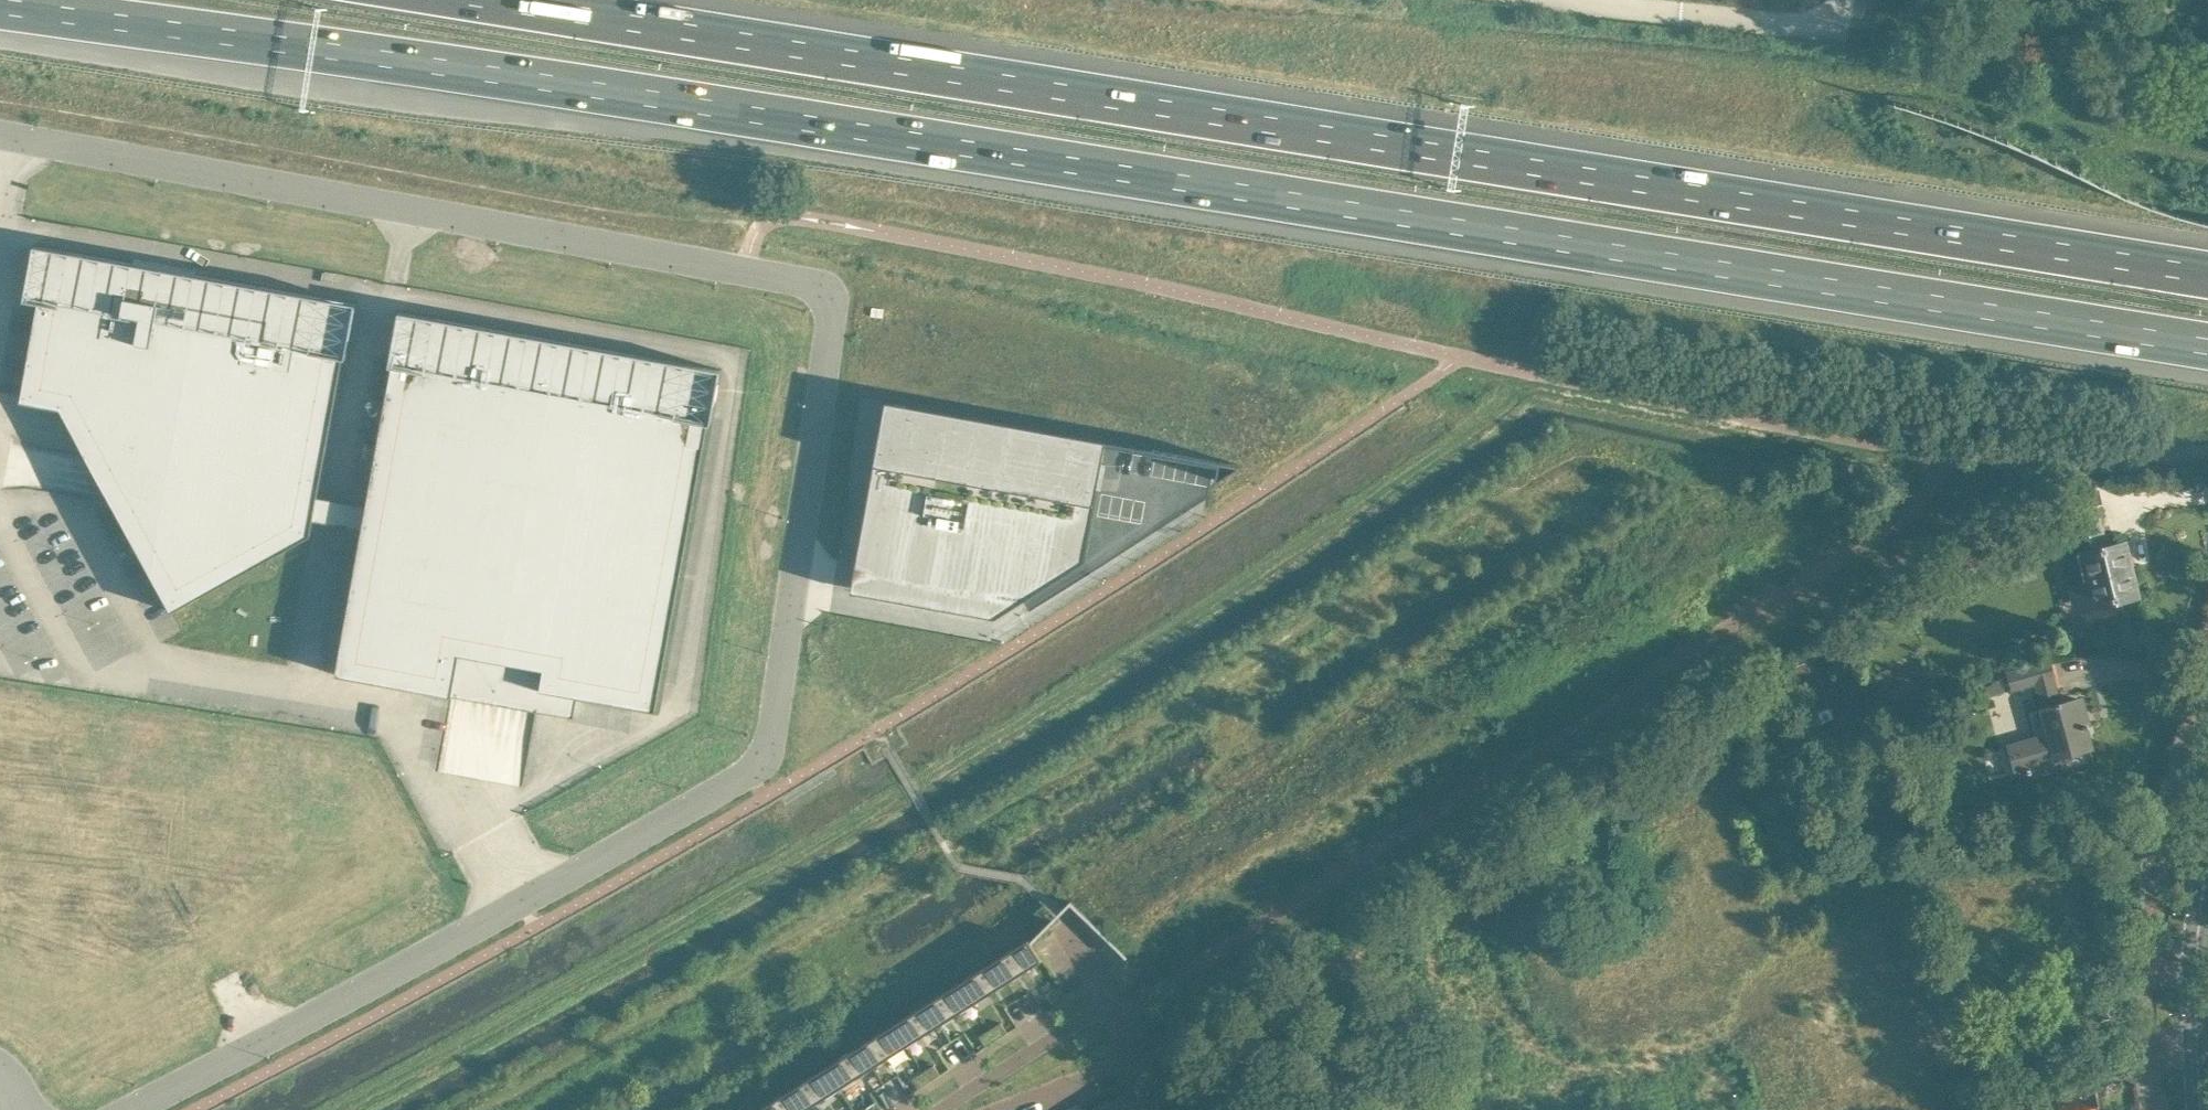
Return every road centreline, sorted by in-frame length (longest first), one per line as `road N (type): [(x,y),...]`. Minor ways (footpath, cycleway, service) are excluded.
road 1 (motorway): [(0,4),(427,63),(2207,344)]
road 2 (unclassified): [(122,1109),(751,777),(769,756),(833,309),(816,284),(0,133)]
road 3 (motorway): [(2207,275),(496,0)]
road 4 (unclassified): [(2207,665),(2160,849),(2148,950),(2196,951)]
road 5 (unclassified): [(2207,451),(2023,461),(1950,454)]
road 6 (residential): [(994,1109),(1130,1056),(1106,1005)]
road 7 (residential): [(1106,1005),(938,1109)]

